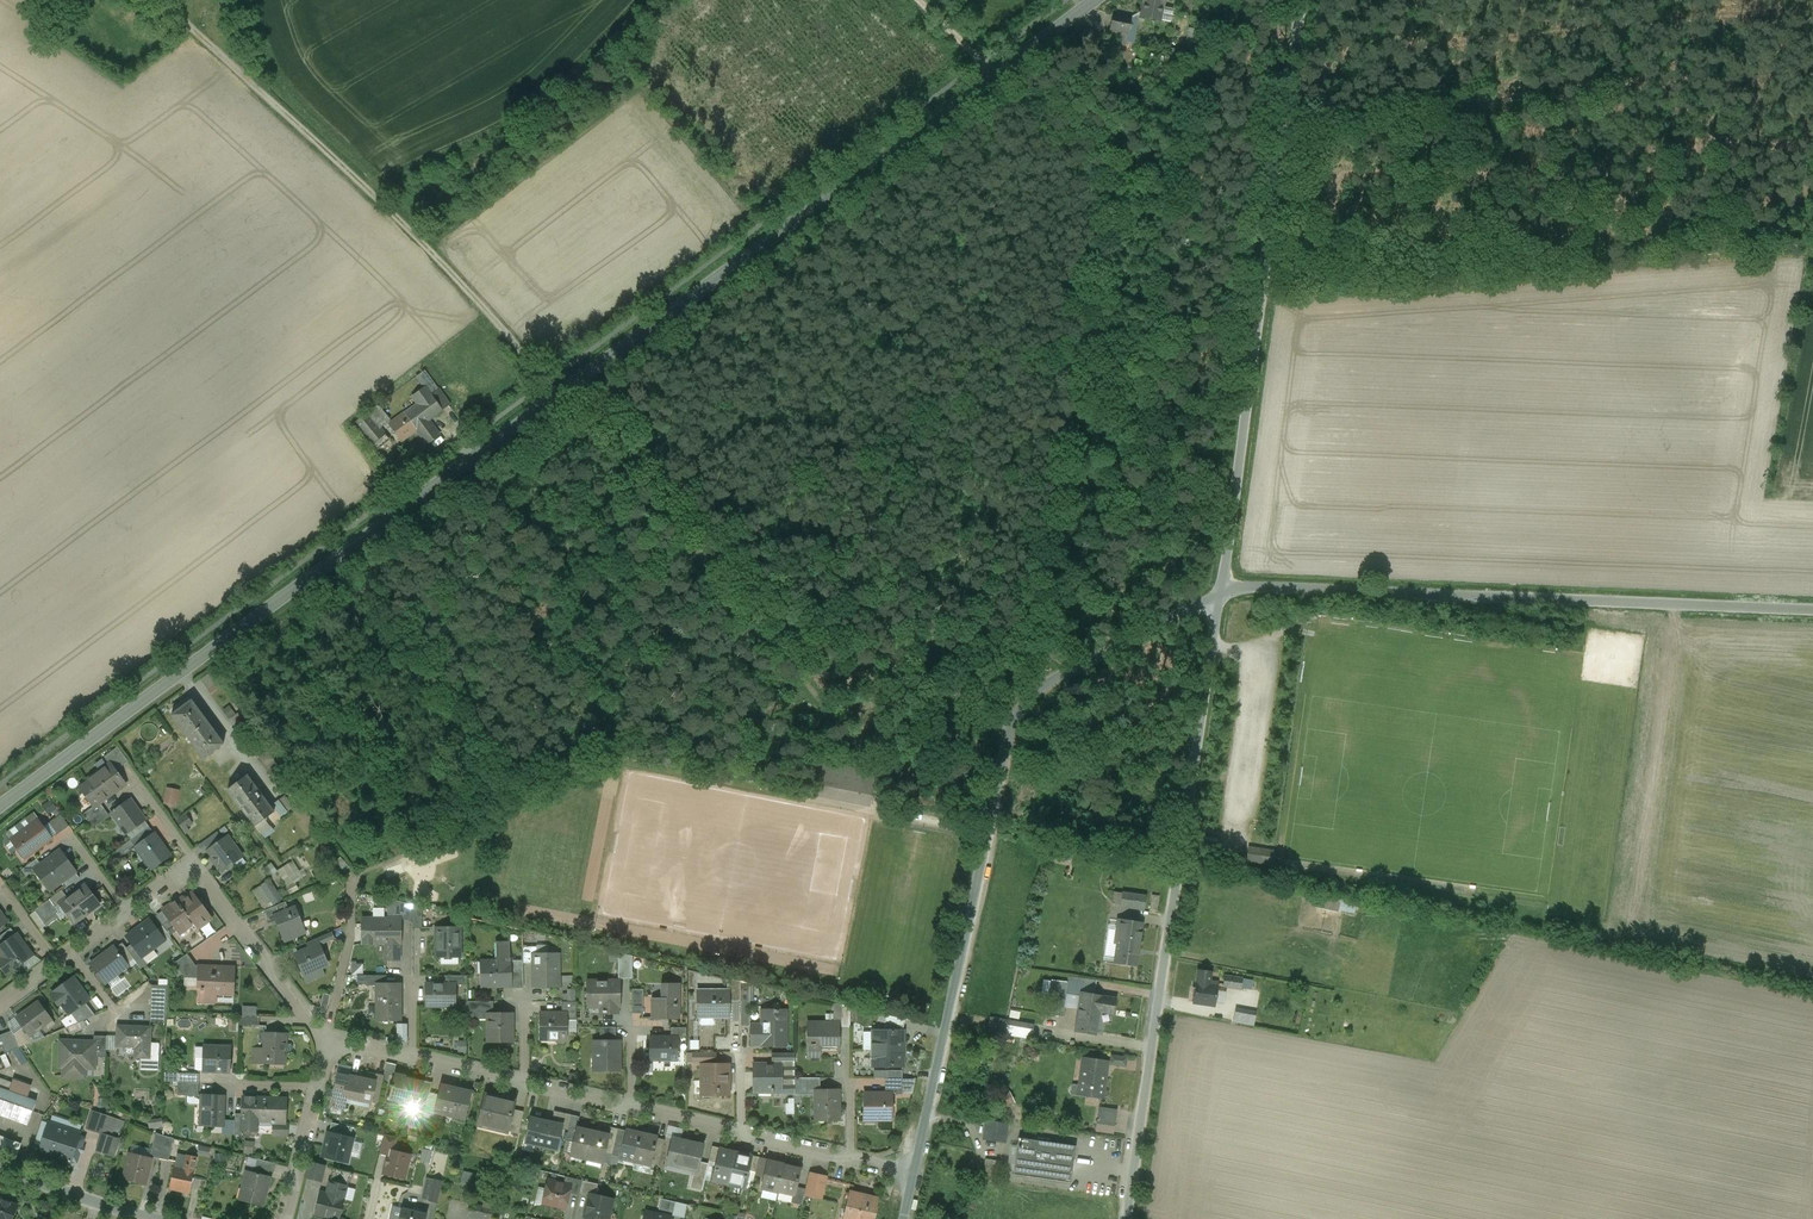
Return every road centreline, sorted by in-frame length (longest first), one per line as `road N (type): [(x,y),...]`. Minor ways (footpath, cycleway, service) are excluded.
road 1 (tertiary): [(1095,0),(0,800)]
road 2 (track): [(1011,725),(995,721),(955,734),(887,765),(869,761),(435,257),(183,20),(138,0)]
road 3 (residential): [(912,1170),(1011,725),(1042,689),(1220,591)]
road 4 (residential): [(1126,1218),(1220,591)]
road 5 (residential): [(1220,591),(1302,0)]
road 6 (unclassified): [(1812,610),(1325,588),(1220,591)]
road 7 (residential): [(324,1043),(195,867)]
road 8 (residential): [(324,1043),(350,936),(351,875)]
road 9 (residential): [(159,1218),(0,1169)]
road 10 (residential): [(283,1218),(318,1087)]
road 11 (residential): [(524,1087),(512,1075),(410,1053)]

